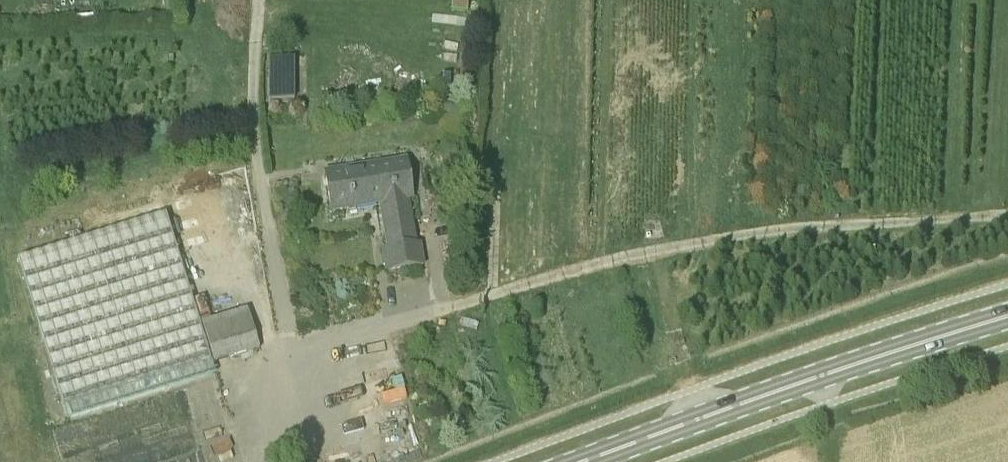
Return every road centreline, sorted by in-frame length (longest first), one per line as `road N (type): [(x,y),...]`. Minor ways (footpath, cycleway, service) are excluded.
road 1 (track): [(294,359),(416,315),(676,246),(1007,215)]
road 2 (track): [(257,461),(298,398),(265,220),(256,0)]
road 3 (secondary): [(580,461),(1007,317)]

